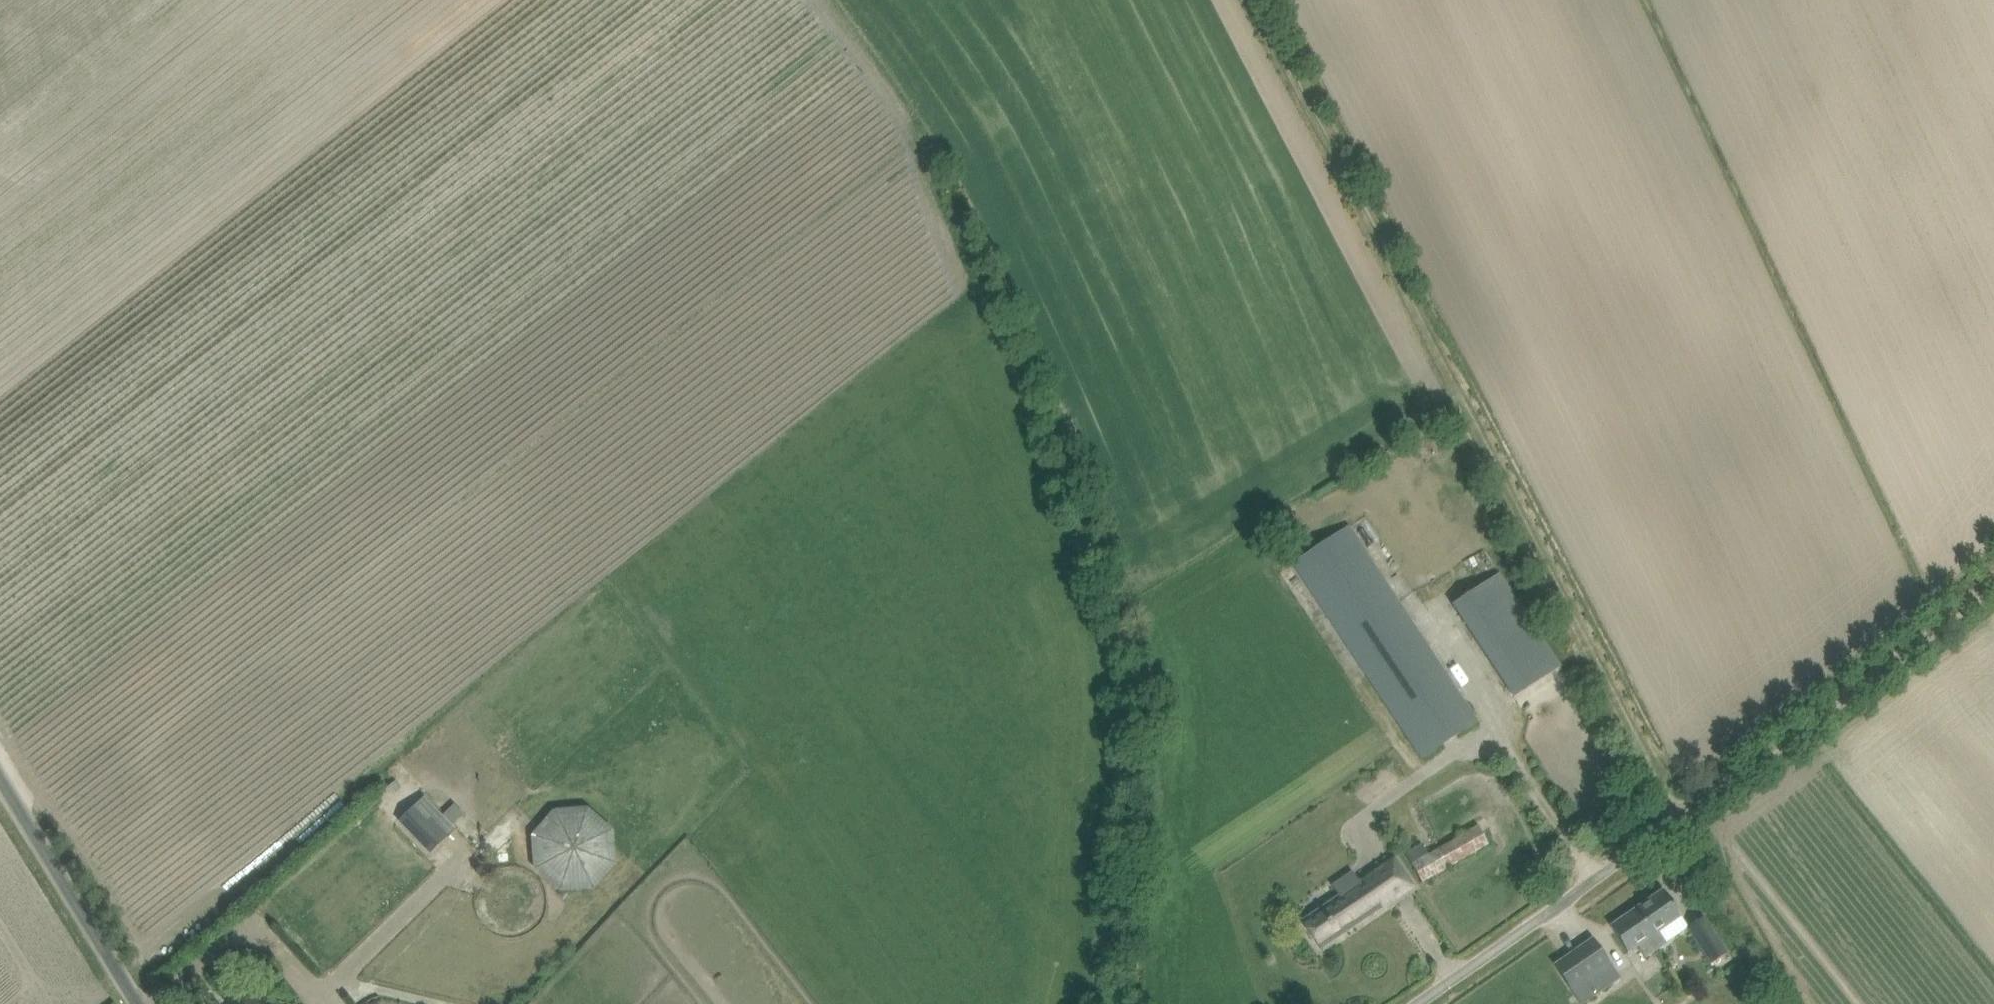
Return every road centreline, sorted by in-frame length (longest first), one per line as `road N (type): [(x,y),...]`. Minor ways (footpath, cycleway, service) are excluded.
road 1 (track): [(1679,820),(1248,0)]
road 2 (track): [(1679,820),(1993,581)]
road 3 (unclassified): [(1423,1003),(1679,820)]
road 4 (unclassified): [(140,1003),(0,779)]
road 5 (track): [(1679,820),(1787,1003)]

